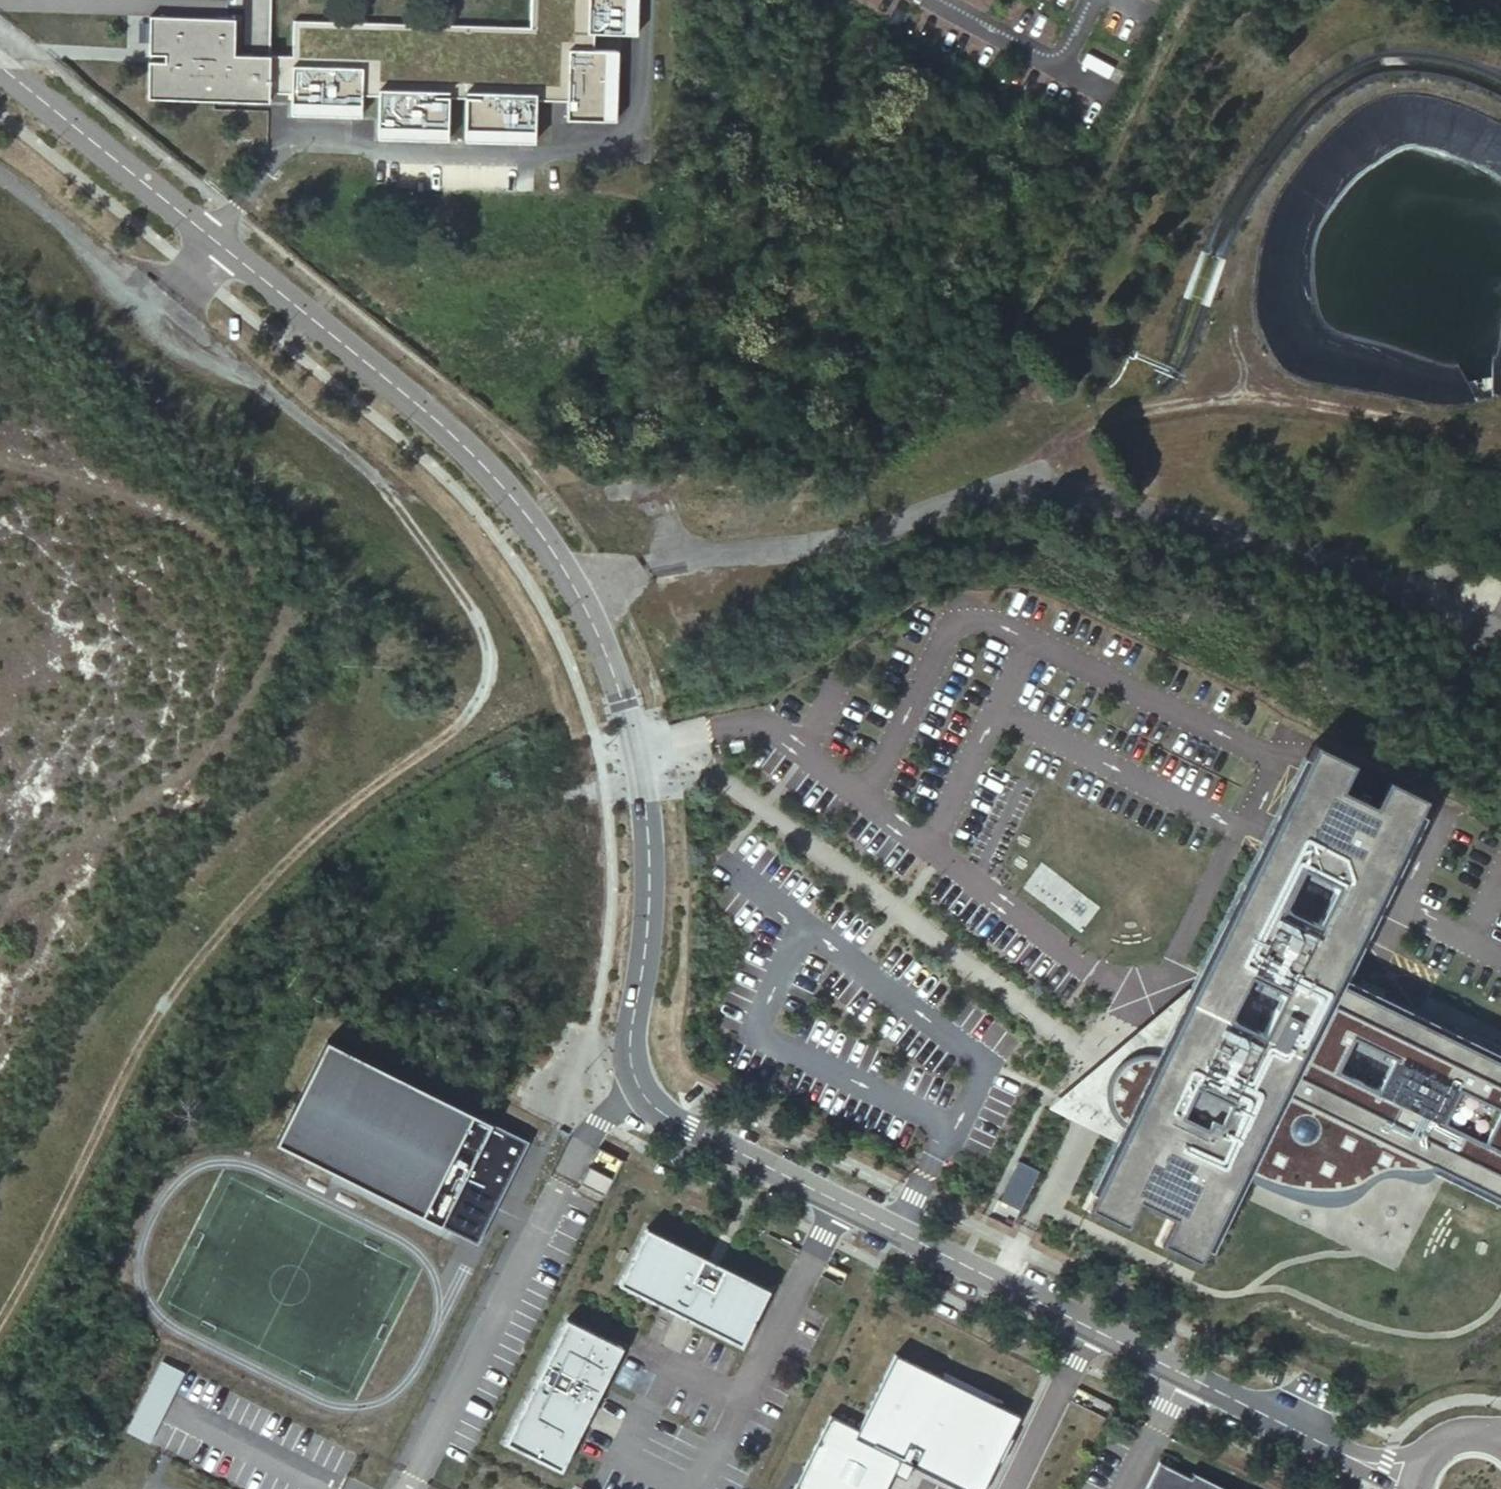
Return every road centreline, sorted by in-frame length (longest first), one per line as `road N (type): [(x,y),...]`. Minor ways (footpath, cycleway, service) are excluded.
road 1 (tertiary): [(1348,1455),(668,1116),(640,1094),(629,1050),(647,925),(637,753),(595,632),(544,539),(442,422),(0,65)]
road 2 (track): [(402,765),(466,719),(482,697),(488,640),(474,607),(381,486),(164,307),(171,297)]
road 3 (track): [(164,307),(0,174)]

